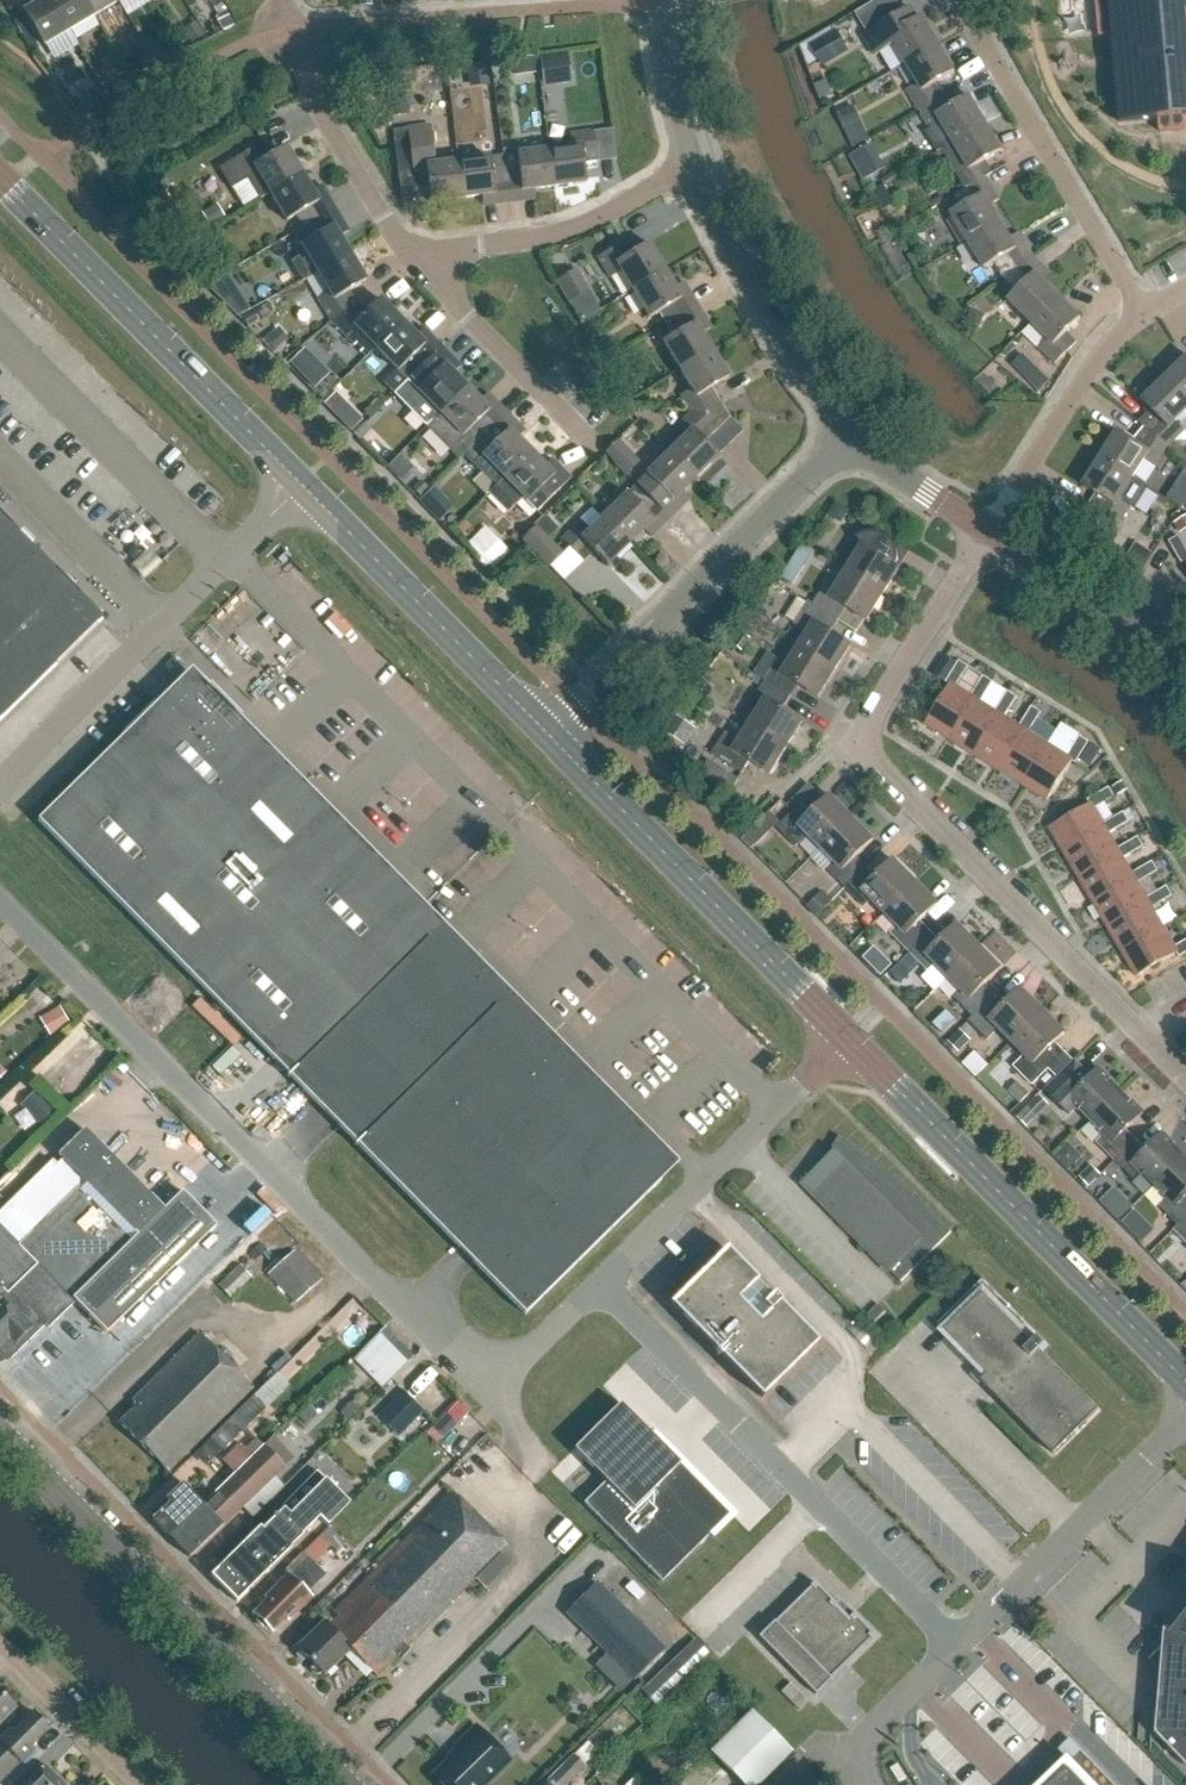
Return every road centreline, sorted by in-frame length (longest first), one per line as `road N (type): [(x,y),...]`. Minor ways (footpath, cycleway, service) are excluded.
road 1 (residential): [(1185,1081),(855,746),(993,529)]
road 2 (residential): [(483,1388),(0,904)]
road 3 (residential): [(593,1286),(952,1640)]
road 4 (tertiary): [(342,1784),(0,1436)]
road 5 (tertiary): [(1185,1382),(845,1042)]
road 6 (residential): [(542,737),(852,431)]
road 7 (tertiary): [(845,1042),(542,737)]
road 8 (tertiary): [(296,488),(0,186)]
road 9 (residential): [(0,789),(296,488)]
road 10 (residential): [(1144,313),(955,0)]
road 11 (residential): [(845,1042),(593,1286)]
road 12 (tertiary): [(542,737),(296,488)]
road 13 (residential): [(952,1640),(1185,1423)]
road 14 (residential): [(418,271),(315,104),(279,0)]
road 15 (residential): [(852,431),(756,296),(693,171)]
road 16 (residential): [(418,271),(450,255),(549,243),(693,171)]
road 17 (residential): [(993,529),(1106,347),(1144,313)]
road 18 (residential): [(587,443),(418,271)]
road 19 (residential): [(993,529),(1185,643)]
road 20 (residential): [(135,1784),(0,1650)]
road 21 (residential): [(862,1784),(853,1760),(862,1730),(952,1640)]
road 22 (residential): [(693,171),(660,0)]
road 23 (residential): [(993,529),(883,460),(852,431)]
road 24 (residential): [(593,1286),(483,1388)]

